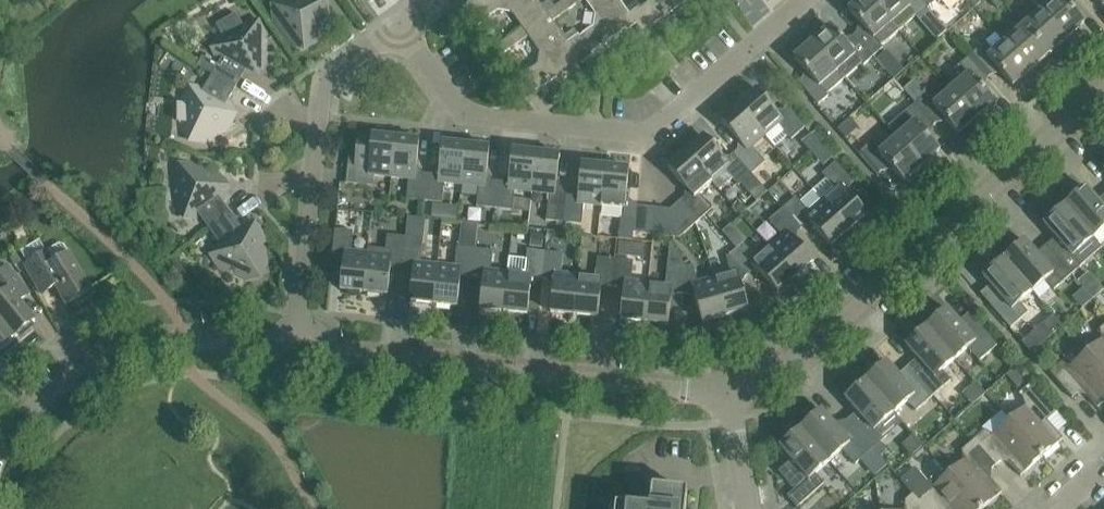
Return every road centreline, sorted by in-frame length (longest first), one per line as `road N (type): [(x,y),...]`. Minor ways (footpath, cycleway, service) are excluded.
road 1 (residential): [(400,24),(453,100),(474,115),(642,136),(807,0)]
road 2 (residential): [(731,387),(823,343),(1103,93)]
road 3 (residential): [(731,387),(630,385),(300,348)]
road 4 (residential): [(300,348),(327,80),(400,24)]
road 5 (residential): [(300,348),(181,337),(122,348),(60,380),(0,447)]
road 6 (residential): [(748,508),(731,387)]

